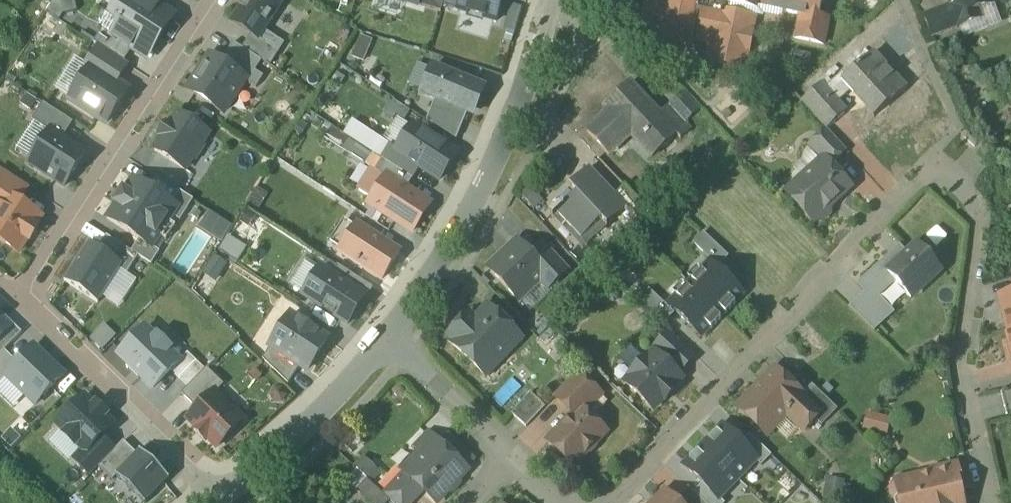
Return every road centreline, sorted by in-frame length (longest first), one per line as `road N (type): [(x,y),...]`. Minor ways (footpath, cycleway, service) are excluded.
road 1 (residential): [(936,171),(916,181),(607,502)]
road 2 (unclassified): [(392,335),(502,147),(553,0)]
road 3 (residential): [(993,502),(963,367),(979,215),(959,175),(936,171)]
road 4 (residential): [(30,304),(218,0)]
road 5 (residential): [(233,491),(30,304)]
road 6 (unclassified): [(233,491),(392,335)]
road 7 (residential): [(936,171),(935,150),(954,117),(899,0)]
road 8 (residential): [(392,335),(519,456)]

